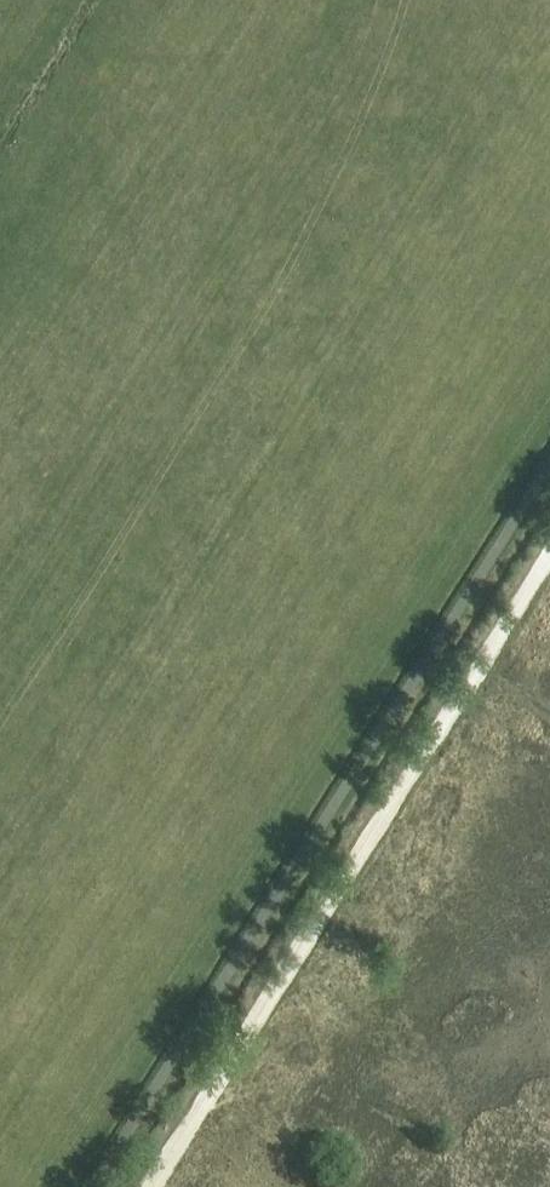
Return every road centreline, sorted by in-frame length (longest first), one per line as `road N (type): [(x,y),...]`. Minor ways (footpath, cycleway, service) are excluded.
road 1 (track): [(148,1186),(549,554)]

